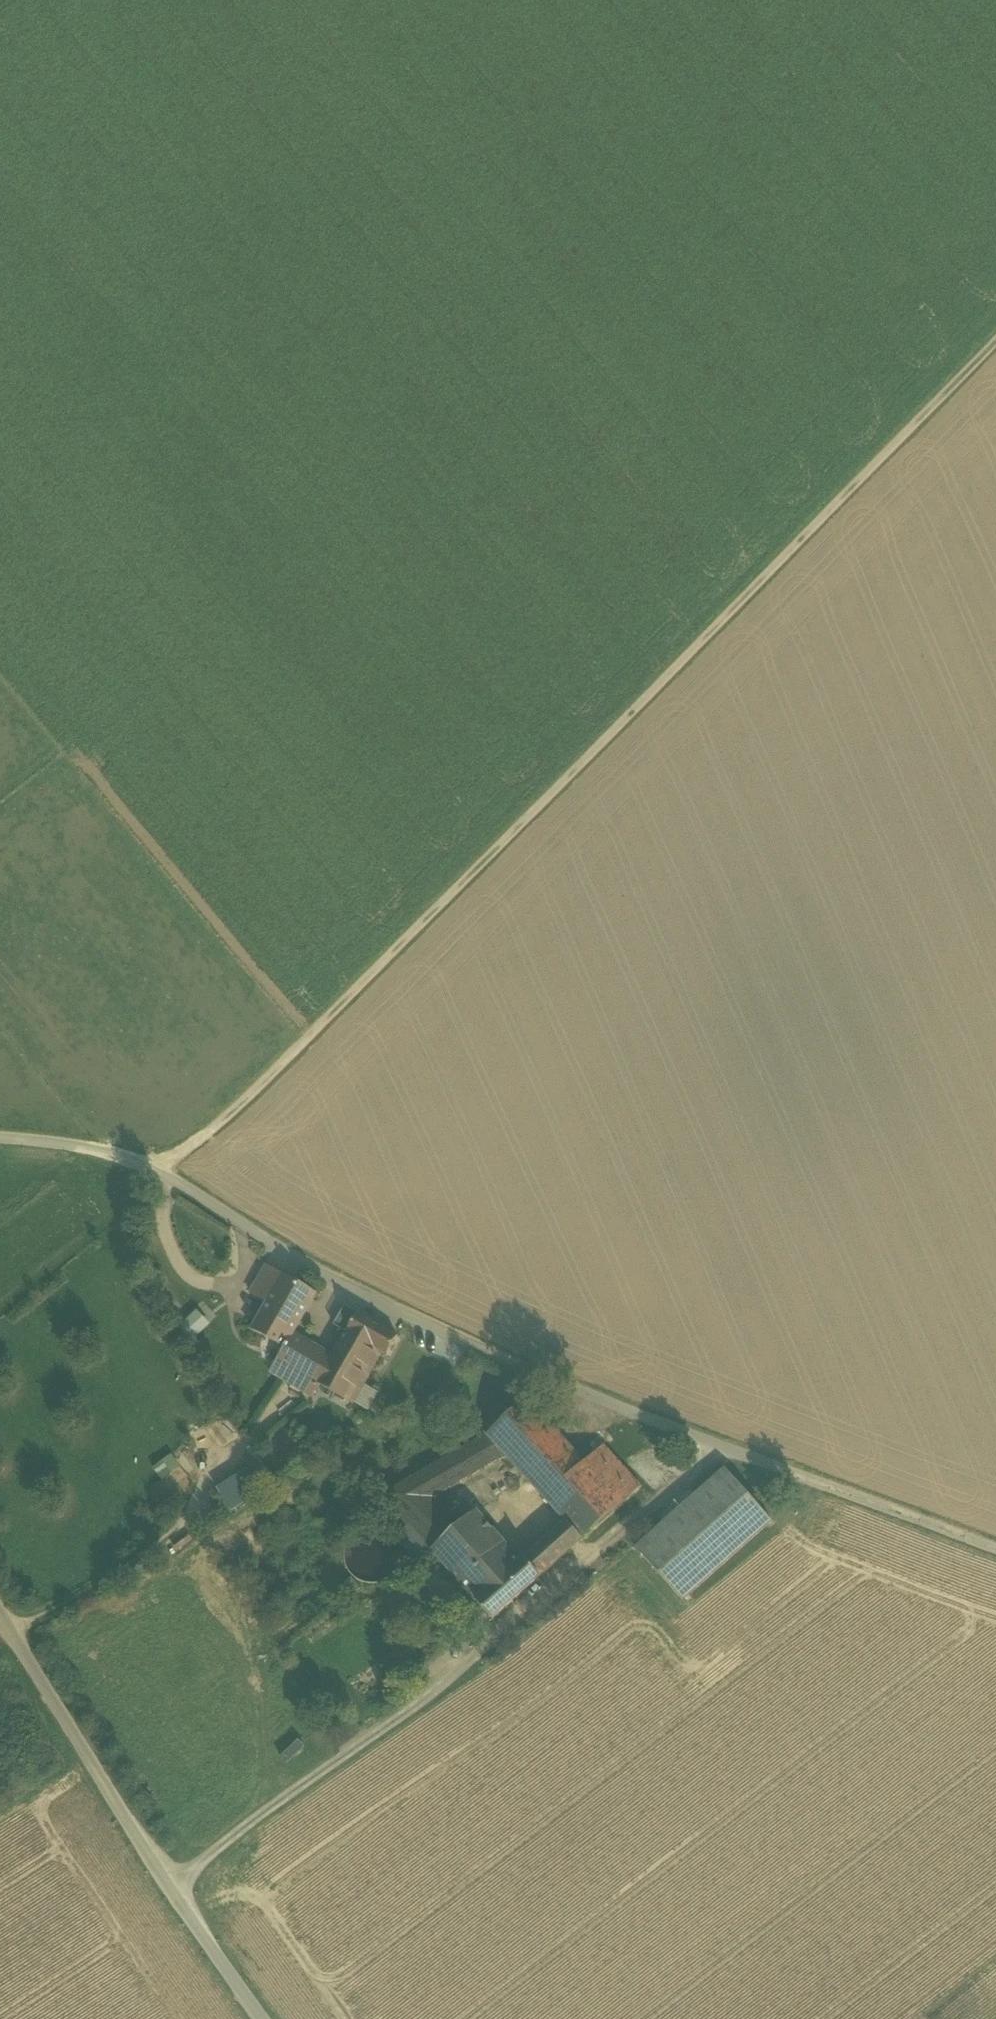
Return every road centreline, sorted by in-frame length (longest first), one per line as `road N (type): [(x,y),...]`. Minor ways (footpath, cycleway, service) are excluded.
road 1 (track): [(158,1170),(244,1104),(995,347)]
road 2 (track): [(995,1559),(836,1501),(399,1316),(261,1240),(158,1170)]
road 3 (unclassified): [(0,1620),(174,1897),(263,2018)]
road 4 (track): [(158,1170),(0,1135)]

